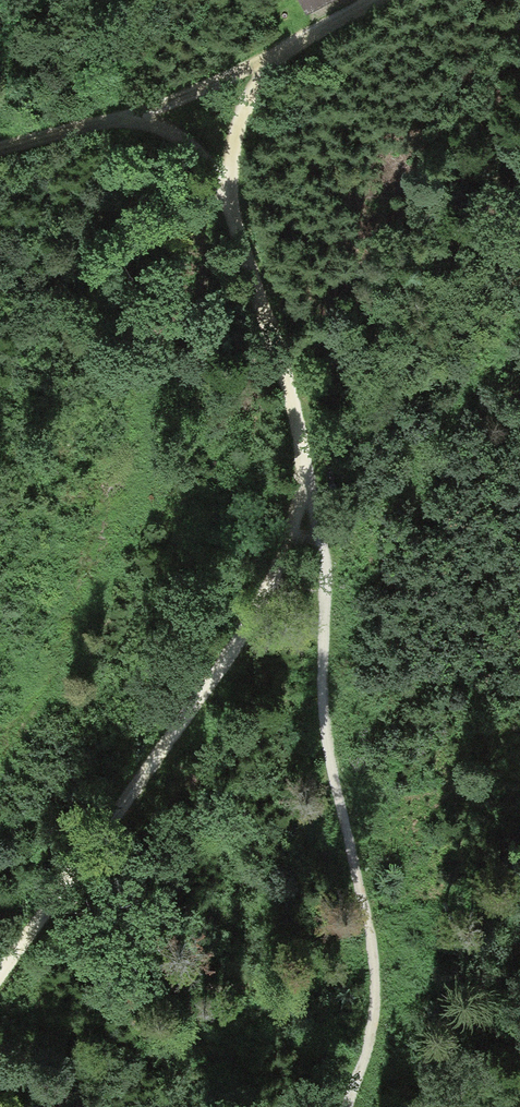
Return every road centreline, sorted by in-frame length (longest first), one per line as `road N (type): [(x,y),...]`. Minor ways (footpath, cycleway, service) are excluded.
road 1 (track): [(0,974),(161,756),(261,605),(284,549),(305,521),(280,369),(221,185)]
road 2 (track): [(305,521),(325,569),(323,705),(342,819),(374,928),(368,1029),(349,1106)]
road 3 (track): [(0,149),(132,114),(261,59)]
road 4 (track): [(221,185),(229,126),(261,59)]
road 5 (track): [(261,59),(375,0)]

